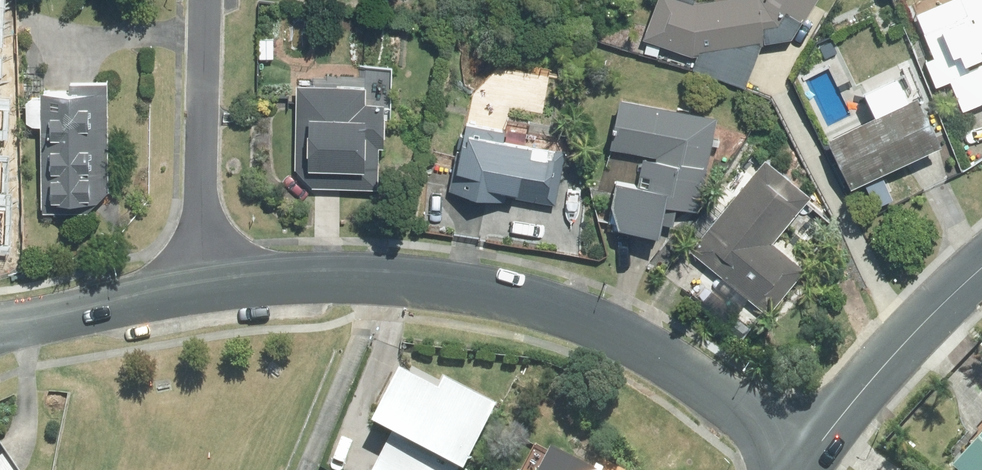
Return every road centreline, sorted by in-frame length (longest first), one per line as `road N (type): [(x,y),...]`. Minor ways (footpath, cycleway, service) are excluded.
road 1 (residential): [(201,290),(302,275),(372,275),(515,296),(643,344),(800,462)]
road 2 (residential): [(201,290),(208,0)]
road 3 (tertiary): [(800,462),(863,387),(981,270)]
road 4 (residential): [(0,326),(201,290)]

